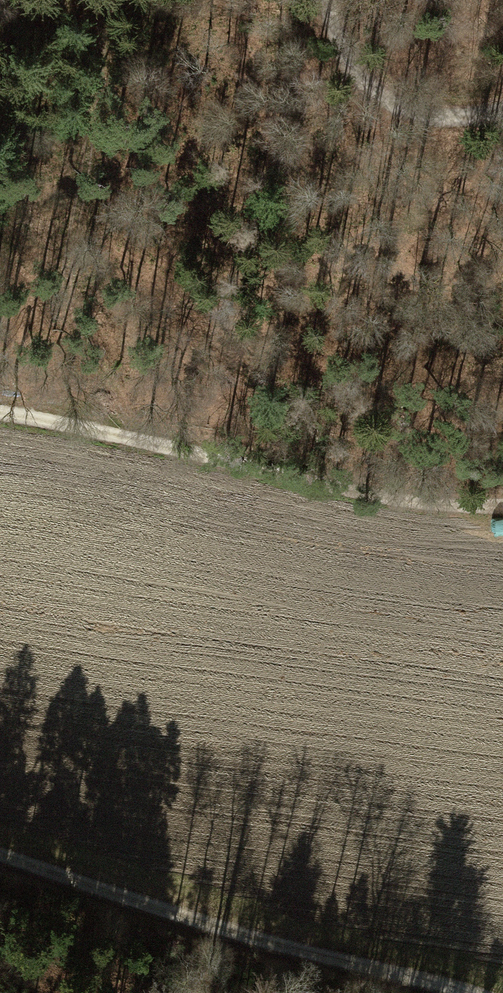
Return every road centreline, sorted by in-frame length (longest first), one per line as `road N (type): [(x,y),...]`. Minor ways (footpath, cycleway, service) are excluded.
road 1 (track): [(0,414),(379,497),(502,506)]
road 2 (track): [(0,863),(263,948),(476,992)]
road 3 (track): [(502,108),(448,116),(377,94),(344,57),(325,0)]

